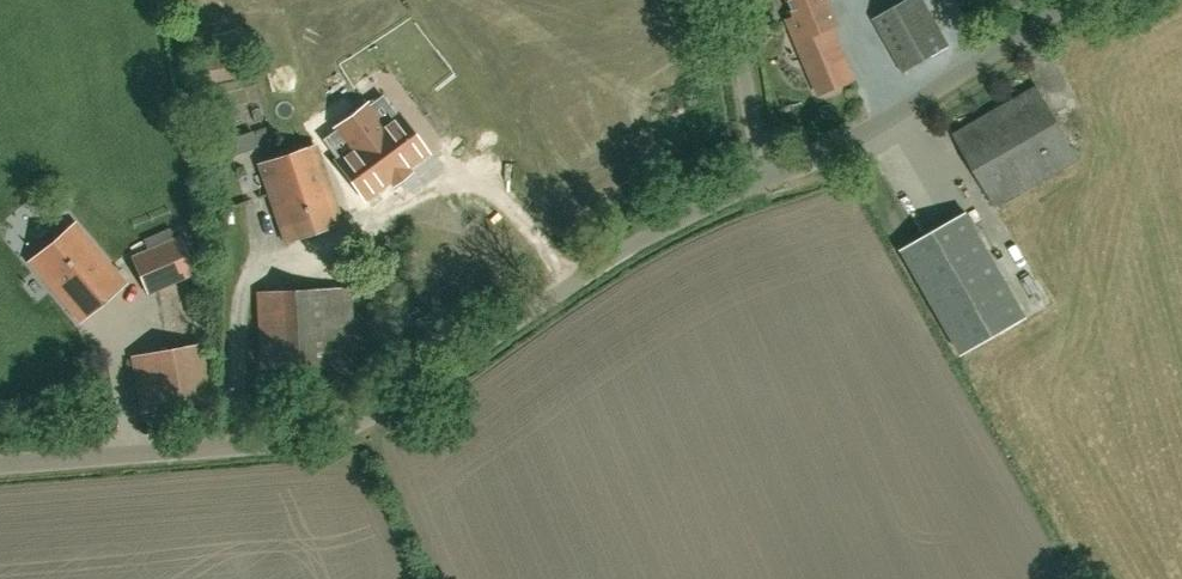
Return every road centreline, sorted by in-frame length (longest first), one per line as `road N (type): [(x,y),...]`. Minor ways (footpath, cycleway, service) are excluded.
road 1 (unclassified): [(0,467),(247,452),(342,435),(373,422),(634,246),(762,180)]
road 2 (unclassified): [(762,180),(827,155),(1079,0)]
road 3 (unclassified): [(762,180),(729,0)]

